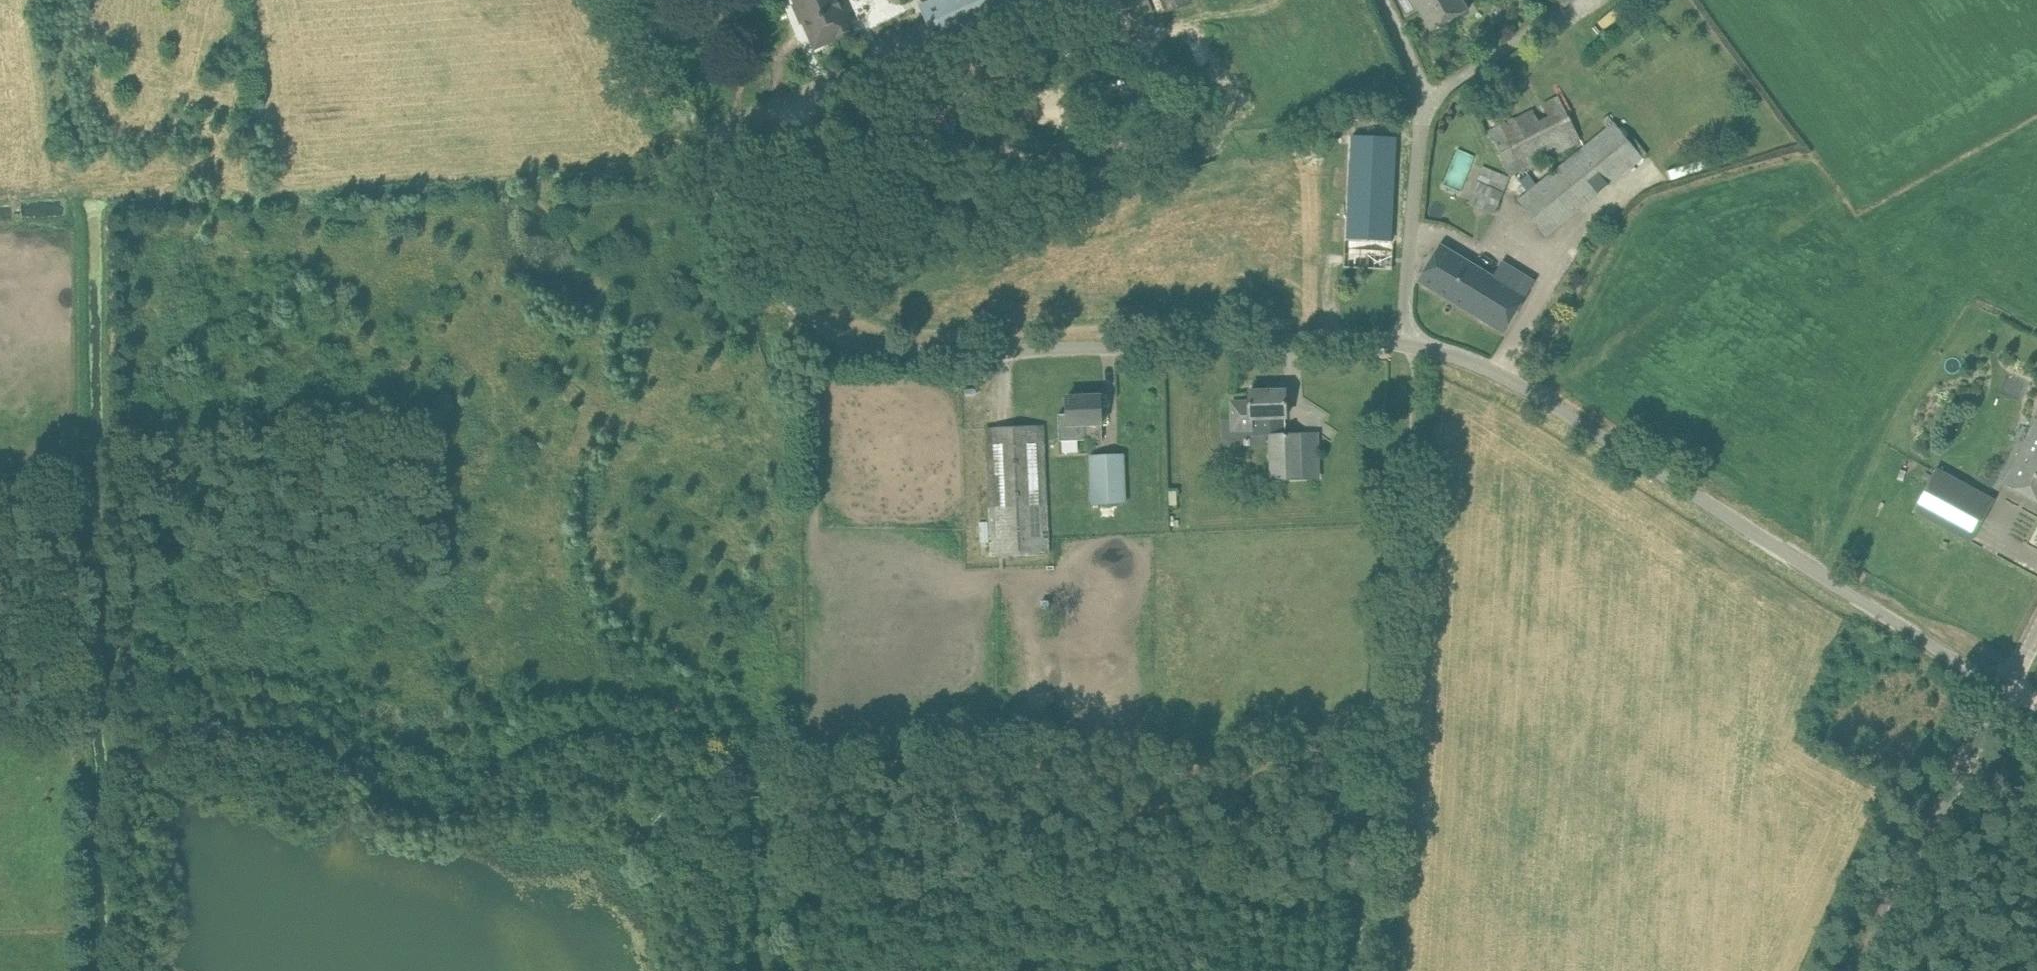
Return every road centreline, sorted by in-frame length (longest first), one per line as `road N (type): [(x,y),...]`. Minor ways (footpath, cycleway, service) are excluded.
road 1 (unclassified): [(2006,690),(1544,397),(1476,364),(1353,346),(899,358),(824,337),(772,286),(633,0)]
road 2 (track): [(1407,349),(1366,970)]
road 3 (unclassified): [(1862,970),(2006,690)]

